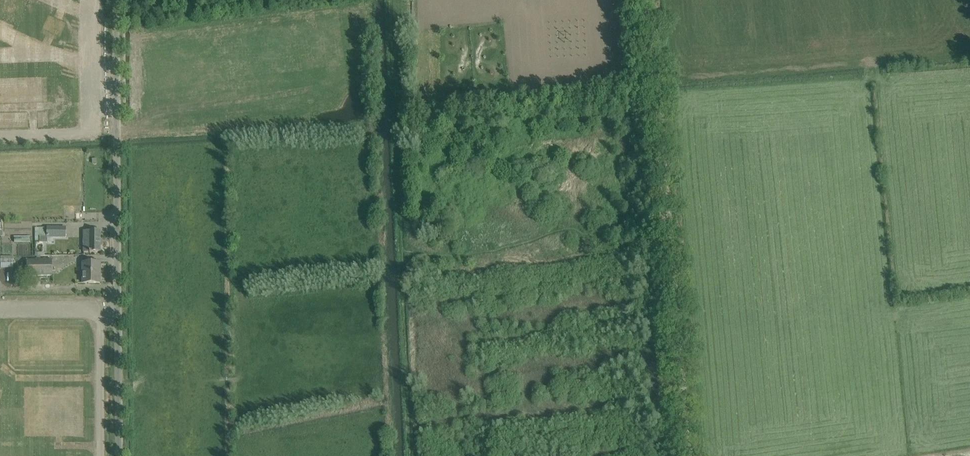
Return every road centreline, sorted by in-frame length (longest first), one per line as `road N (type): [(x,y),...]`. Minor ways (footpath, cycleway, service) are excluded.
road 1 (track): [(646,0),(688,455)]
road 2 (unclassified): [(119,455),(116,0)]

